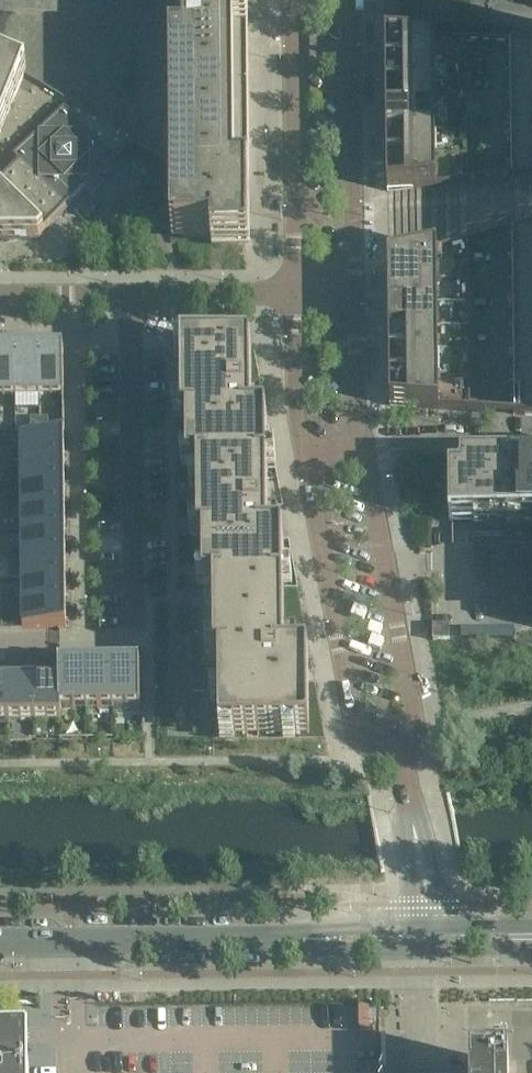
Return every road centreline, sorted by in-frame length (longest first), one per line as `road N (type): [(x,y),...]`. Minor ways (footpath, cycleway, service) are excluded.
road 1 (unclassified): [(293,296),(297,410),(358,735),(401,774)]
road 2 (unclassified): [(401,774),(417,727),(363,452),(356,297)]
road 3 (residential): [(137,630),(131,295)]
road 4 (tertiary): [(0,941),(302,939)]
road 5 (unclassified): [(356,297),(353,0)]
road 6 (unclassified): [(291,0),(293,296)]
road 7 (tertiary): [(302,939),(344,951),(531,950)]
road 8 (unclassified): [(293,296),(131,295)]
road 9 (unclassified): [(423,926),(422,874),(401,774)]
road 10 (unclassified): [(131,295),(0,296)]
road 11 (tertiary): [(423,926),(341,927),(302,939)]

